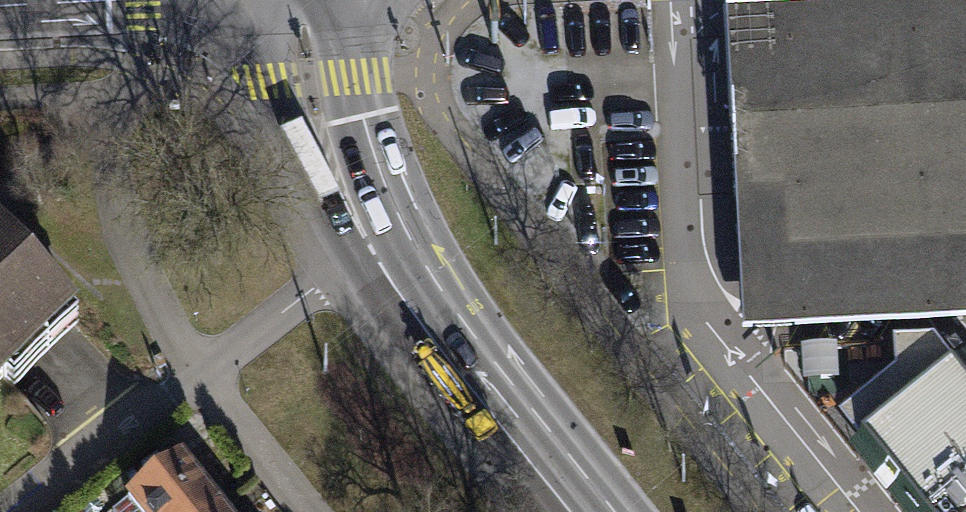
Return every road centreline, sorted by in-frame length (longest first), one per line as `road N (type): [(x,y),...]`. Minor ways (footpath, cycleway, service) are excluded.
road 1 (residential): [(34,511),(369,252)]
road 2 (secondary): [(369,252),(579,511)]
road 3 (secondary): [(300,0),(309,78),(331,163),(369,252)]

